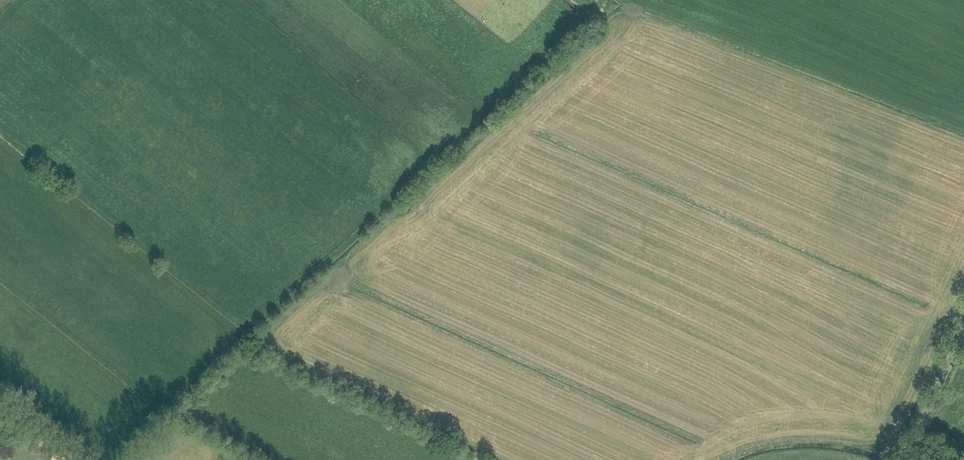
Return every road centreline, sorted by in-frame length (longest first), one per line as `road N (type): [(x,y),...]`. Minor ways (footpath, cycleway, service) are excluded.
road 1 (tertiary): [(904,459),(963,329)]

